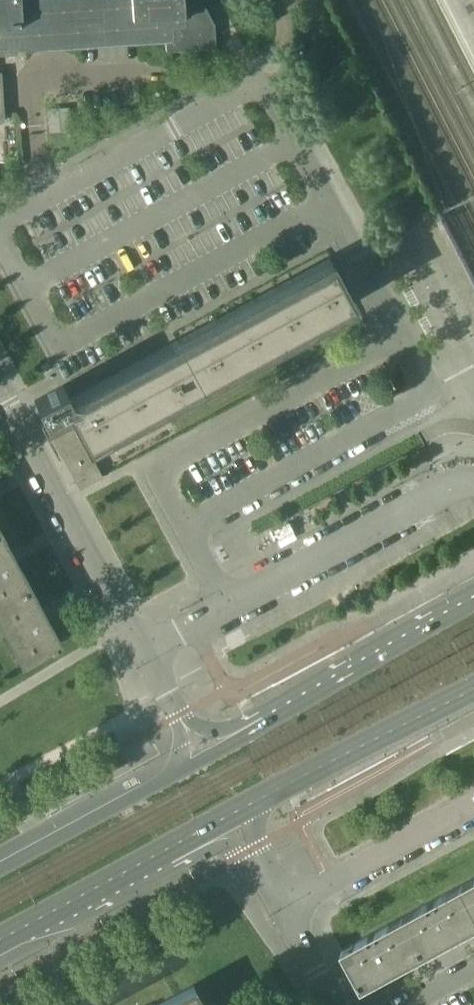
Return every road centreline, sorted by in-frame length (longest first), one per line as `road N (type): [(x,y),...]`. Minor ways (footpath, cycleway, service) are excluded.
road 1 (residential): [(146,656),(473,482)]
road 2 (secondary): [(473,602),(199,754)]
road 3 (residential): [(146,656),(0,389)]
road 4 (secondary): [(228,815),(473,686)]
road 5 (secondary): [(0,940),(228,815)]
road 6 (secondary): [(199,754),(0,861)]
road 7 (residential): [(283,911),(473,804)]

